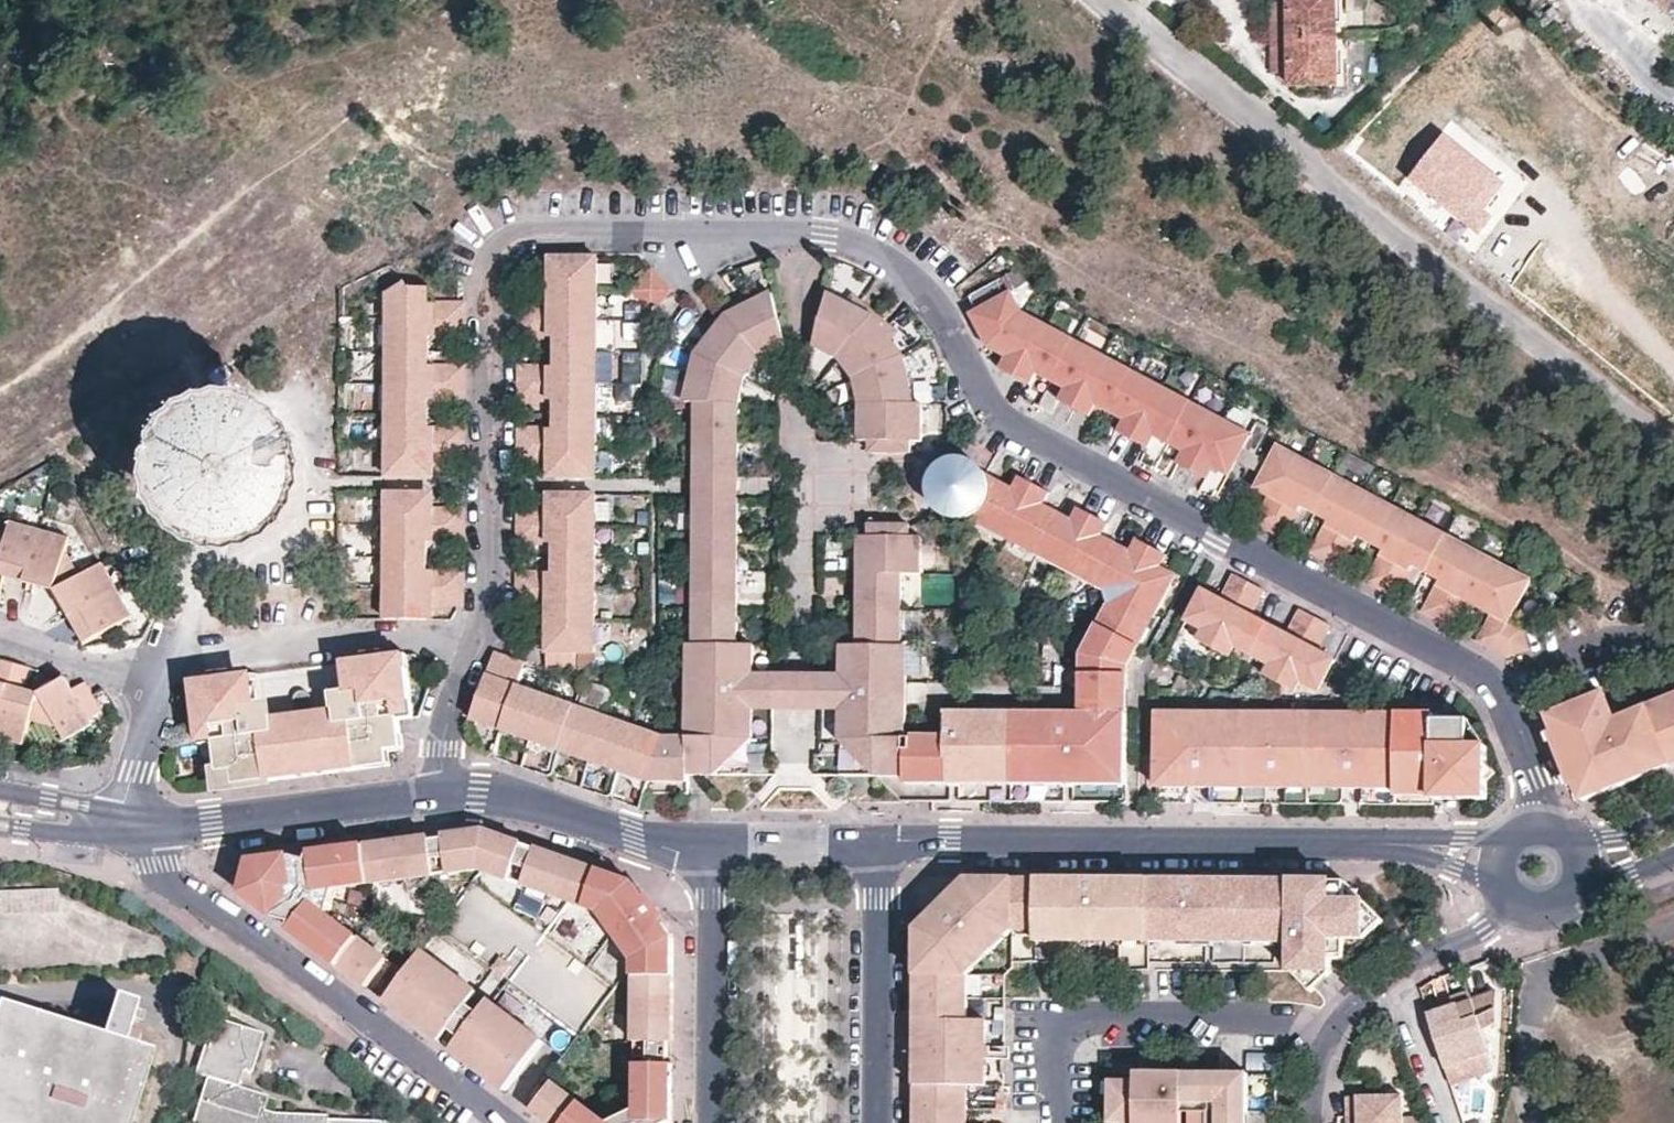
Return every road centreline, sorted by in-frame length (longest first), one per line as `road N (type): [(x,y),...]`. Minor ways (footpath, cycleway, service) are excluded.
road 1 (residential): [(1497,688),(1040,446),(978,397),(947,329),(897,264),(825,238),(544,239),(503,249),(495,267),(487,602),(469,655)]
road 2 (unclassified): [(1104,0),(1673,453)]
road 3 (secondary): [(878,845),(1460,847),(1496,858)]
road 4 (residential): [(513,1122),(169,881),(137,828)]
road 5 (residential): [(1058,1122),(1060,1026),(1331,1031)]
road 6 (residential): [(469,655),(412,636),(200,658),(162,678)]
road 7 (residential): [(449,793),(137,828)]
road 8 (residential): [(717,845),(715,1122)]
road 9 (secondary): [(878,1122),(878,845)]
road 10 (residential): [(717,845),(638,839),(479,790),(449,793)]
road 11 (secondary): [(1509,907),(1480,935),(1331,1031)]
road 12 (residential): [(1673,633),(1587,649),(1497,688)]
road 13 (residential): [(0,636),(162,678)]
road 14 (residential): [(717,845),(878,845)]
road 15 (residential): [(162,678),(130,798),(137,828)]
road 16 (residential): [(1538,823),(1535,783),(1510,698),(1497,688)]
road 17 (residential): [(137,828),(93,807),(0,790)]
road 18 (residential): [(469,655),(444,723),(449,793)]
road 19 (residential): [(0,824),(89,834),(137,828)]

